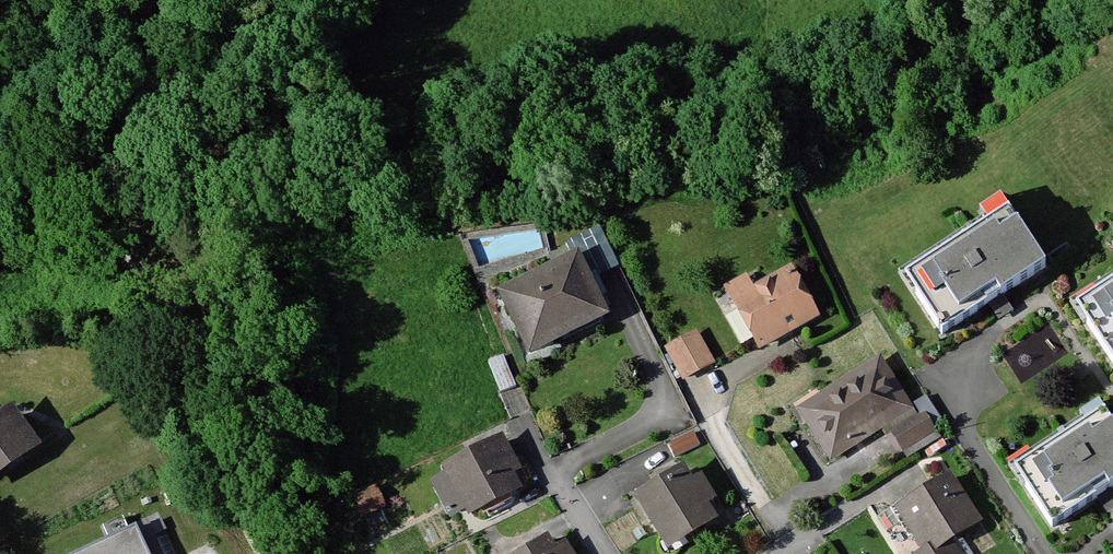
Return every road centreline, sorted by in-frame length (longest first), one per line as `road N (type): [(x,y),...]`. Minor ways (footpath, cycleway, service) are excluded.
road 1 (residential): [(1046,553),(925,373),(1001,323)]

